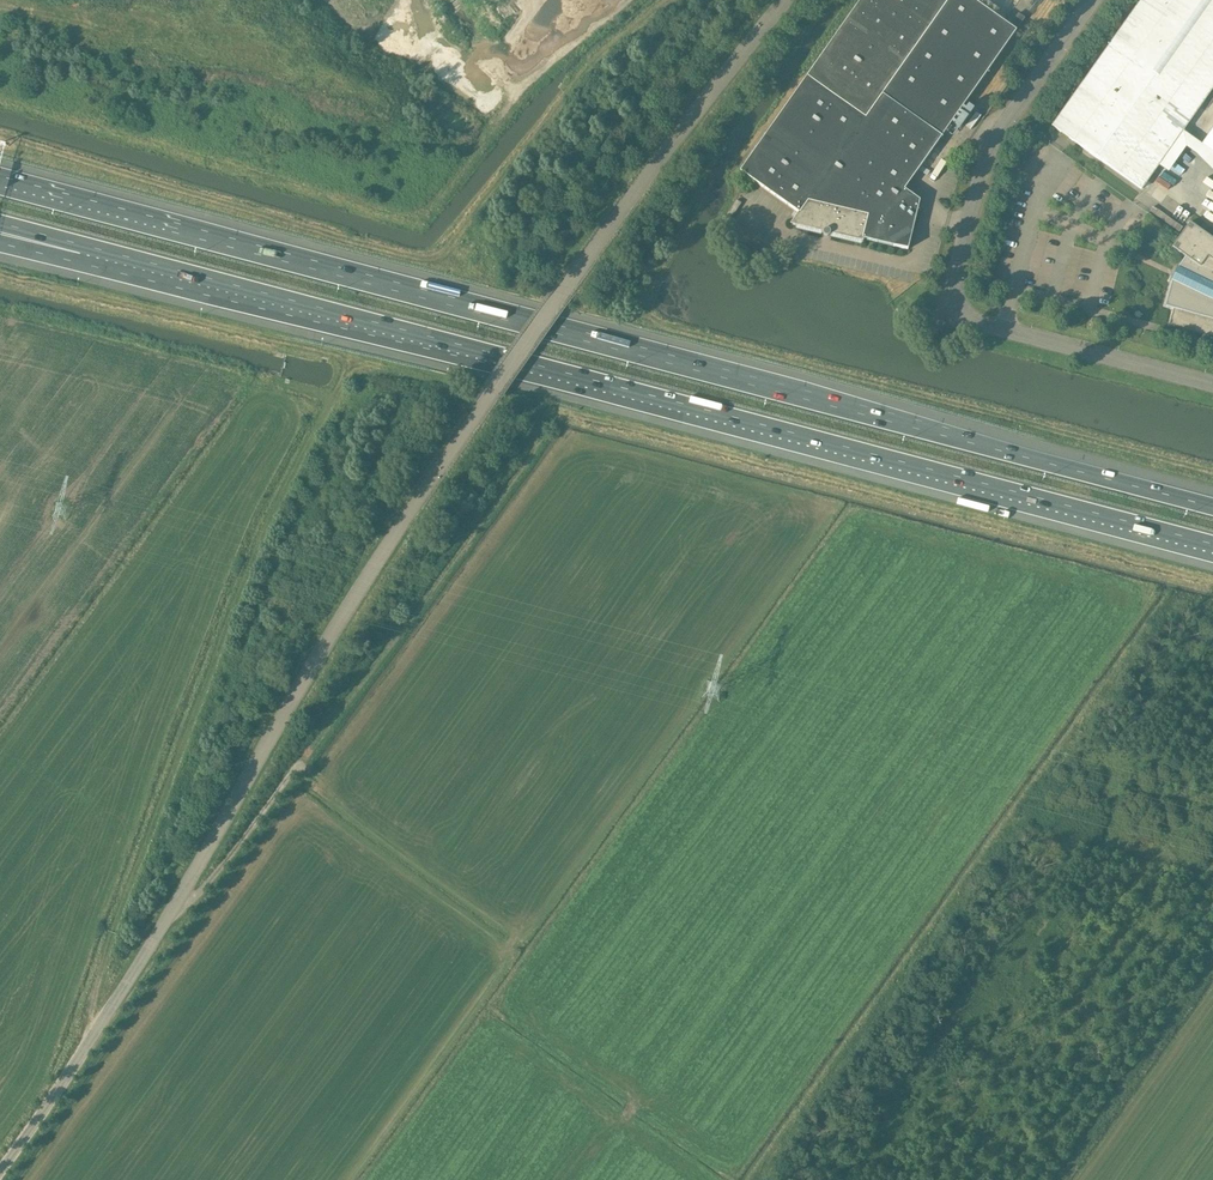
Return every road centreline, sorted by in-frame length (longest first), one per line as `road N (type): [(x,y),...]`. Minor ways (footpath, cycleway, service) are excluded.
road 1 (unclassified): [(0,1175),(136,977),(376,565),(566,289),(790,0)]
road 2 (motorway): [(1212,507),(0,180)]
road 3 (motorway): [(85,246),(1212,544)]
road 4 (unclassified): [(1212,385),(985,325),(955,307),(997,140),(1093,0)]

